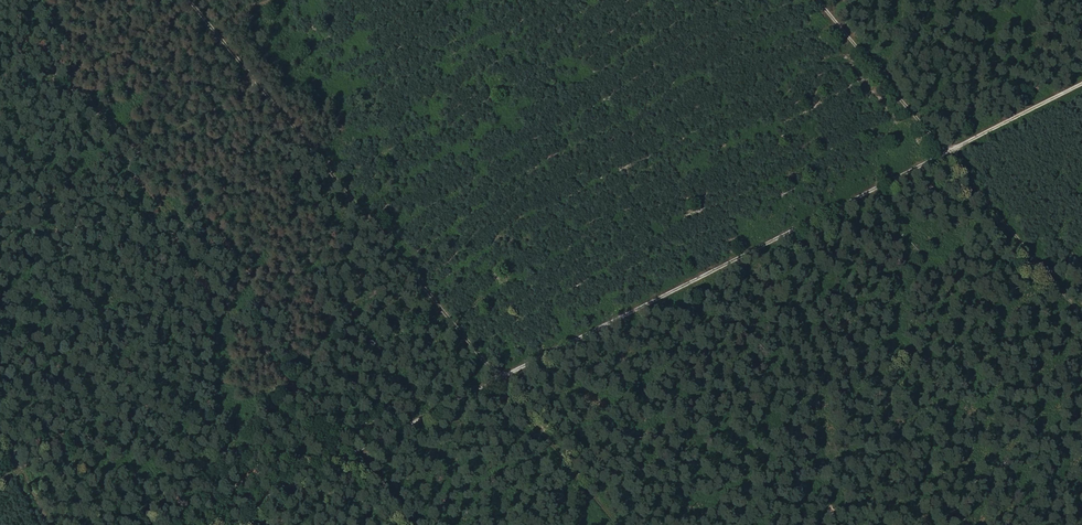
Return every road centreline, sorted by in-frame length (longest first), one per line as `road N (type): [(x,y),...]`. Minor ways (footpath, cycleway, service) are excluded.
road 1 (track): [(197,524),(945,154)]
road 2 (track): [(186,0),(496,377)]
road 3 (track): [(1081,316),(945,154)]
road 4 (track): [(817,0),(945,154)]
road 5 (track): [(945,154),(1081,85)]

